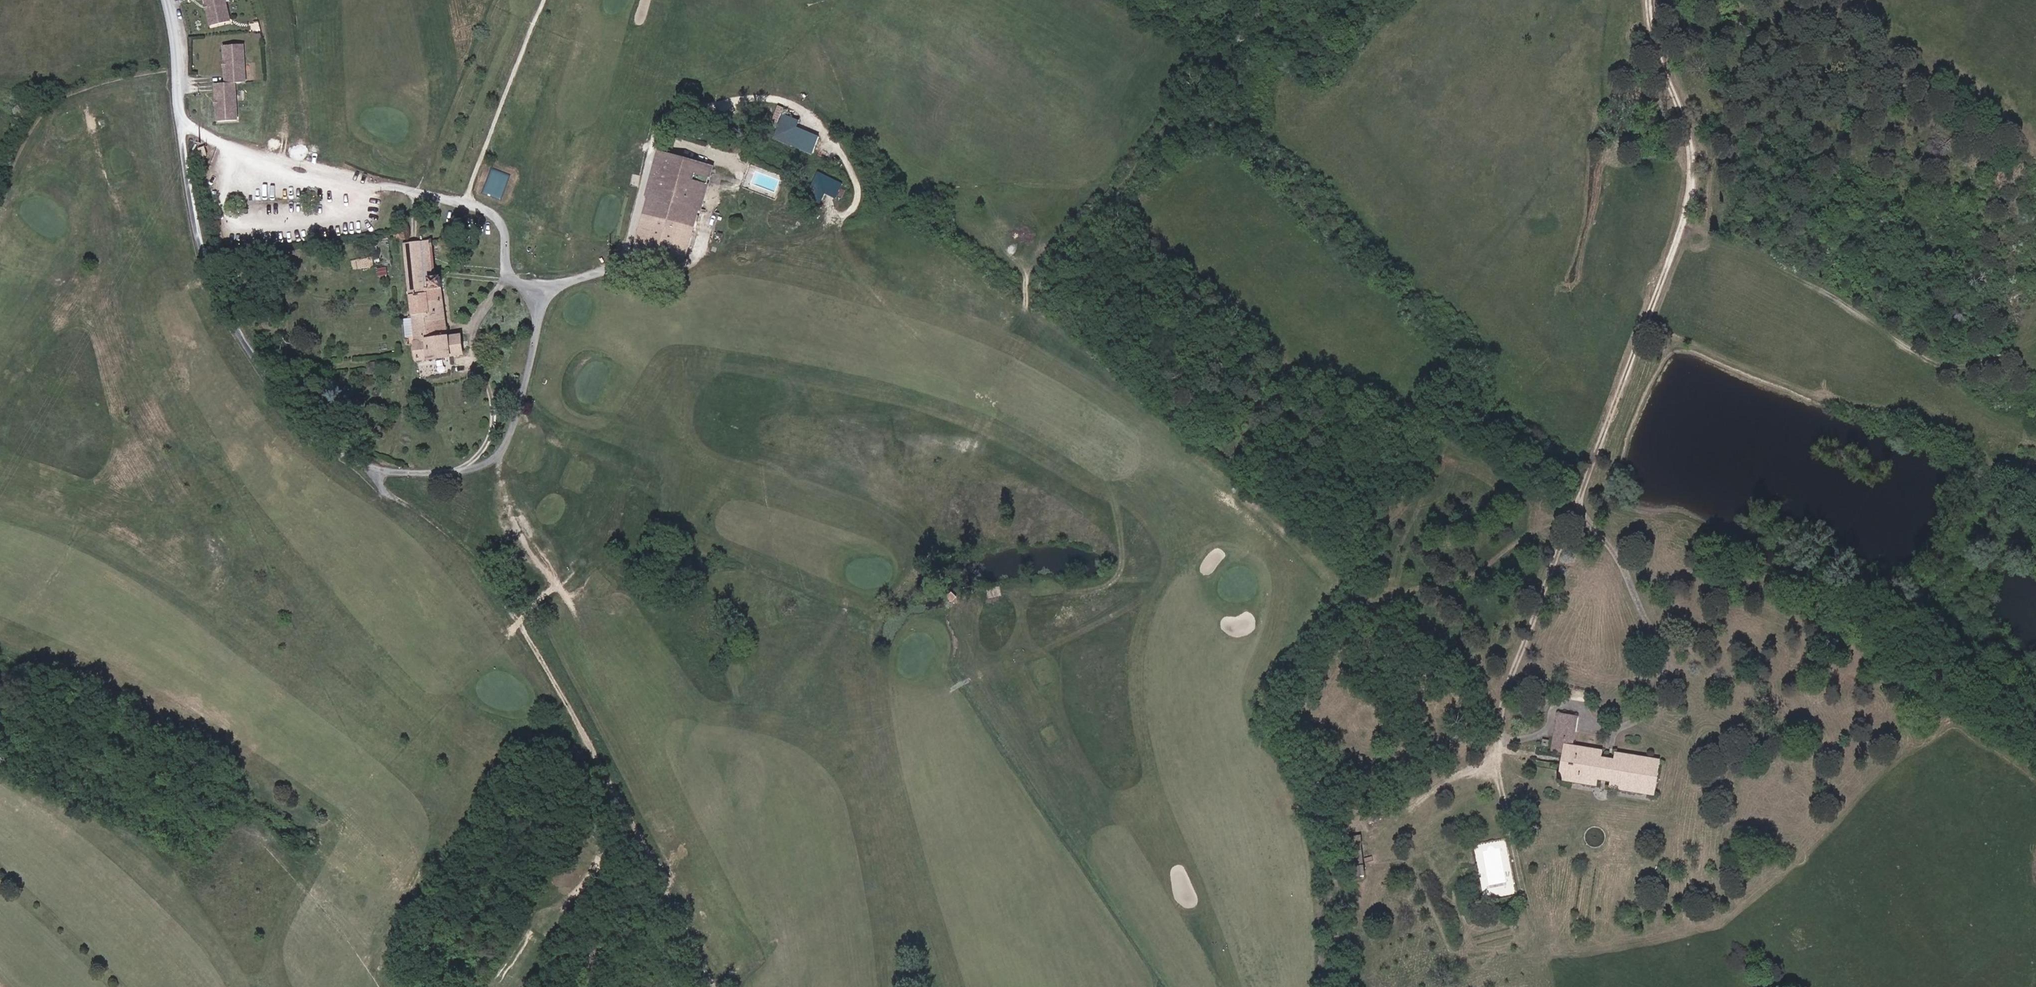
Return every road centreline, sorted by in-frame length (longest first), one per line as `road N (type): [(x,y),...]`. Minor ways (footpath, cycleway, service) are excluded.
road 1 (residential): [(180,123),(170,0)]

